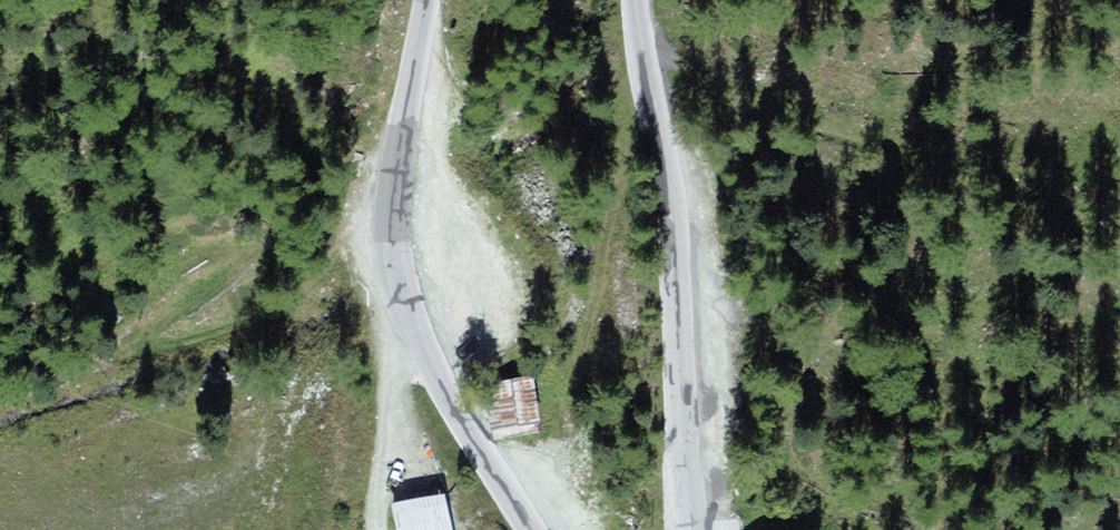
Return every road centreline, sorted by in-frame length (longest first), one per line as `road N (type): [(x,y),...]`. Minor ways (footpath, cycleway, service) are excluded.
road 1 (tertiary): [(428,0),(397,172),(396,271),(423,352),(530,529)]
road 2 (tertiary): [(693,529),(673,216),(633,0)]
road 3 (track): [(643,61),(830,131),(997,177),(1078,215),(1119,257)]
road 4 (track): [(374,529),(393,381),(415,333)]

